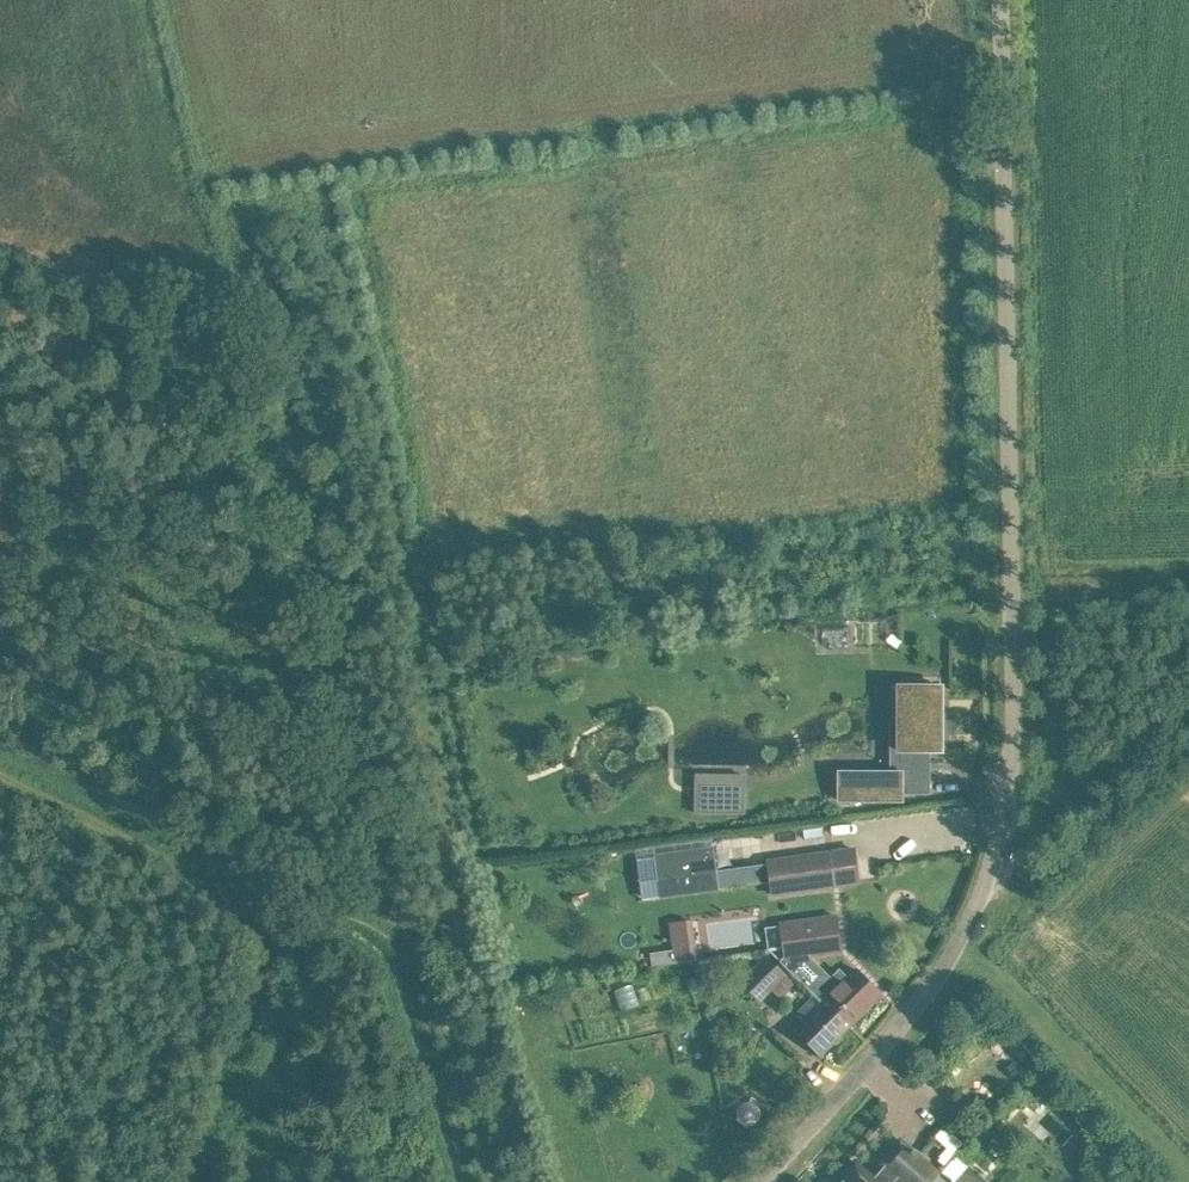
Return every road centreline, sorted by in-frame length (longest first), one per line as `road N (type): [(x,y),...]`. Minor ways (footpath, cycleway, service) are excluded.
road 1 (unclassified): [(758,1181),(932,990),(982,899),(1003,813),(1013,701),(999,0)]
road 2 (track): [(323,901),(289,892),(202,899),(0,795)]
road 3 (track): [(480,1181),(413,949),(323,901)]

